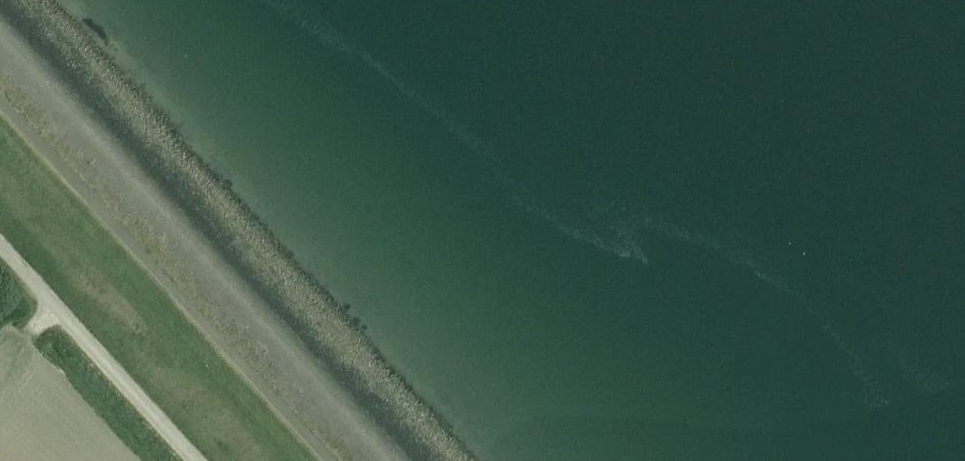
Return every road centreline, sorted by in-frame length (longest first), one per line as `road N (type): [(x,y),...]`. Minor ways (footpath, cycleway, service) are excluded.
road 1 (unclassified): [(192,460),(0,251)]

